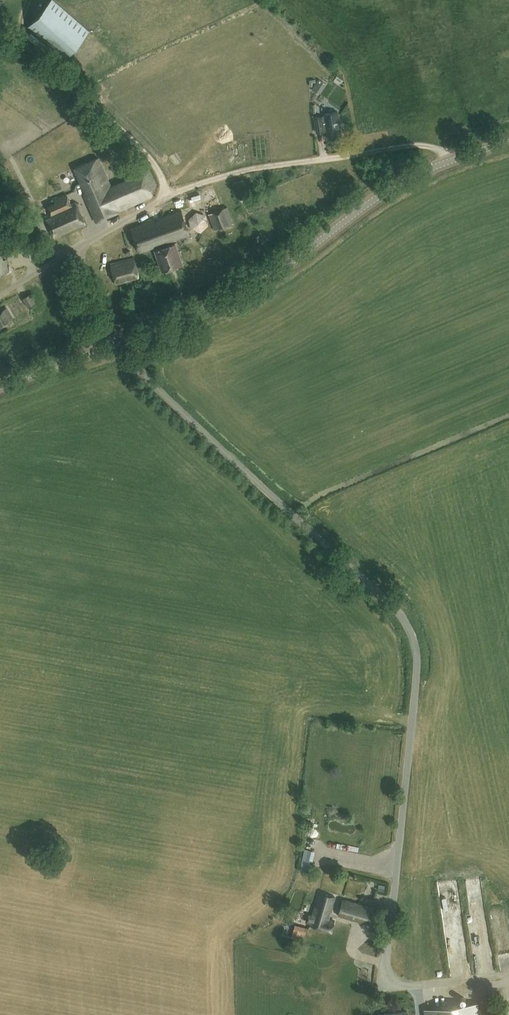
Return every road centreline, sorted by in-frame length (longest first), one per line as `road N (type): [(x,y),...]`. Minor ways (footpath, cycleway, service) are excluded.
road 1 (unclassified): [(508,974),(392,986),(386,964),(415,643),(392,605),(116,346)]
road 2 (tertiary): [(116,346),(276,273),(401,183),(508,143)]
road 3 (track): [(169,196),(244,171),(393,149),(431,148),(457,159)]
road 4 (track): [(169,196),(152,161),(117,124),(0,29)]
road 5 (tertiary): [(0,387),(116,346)]

